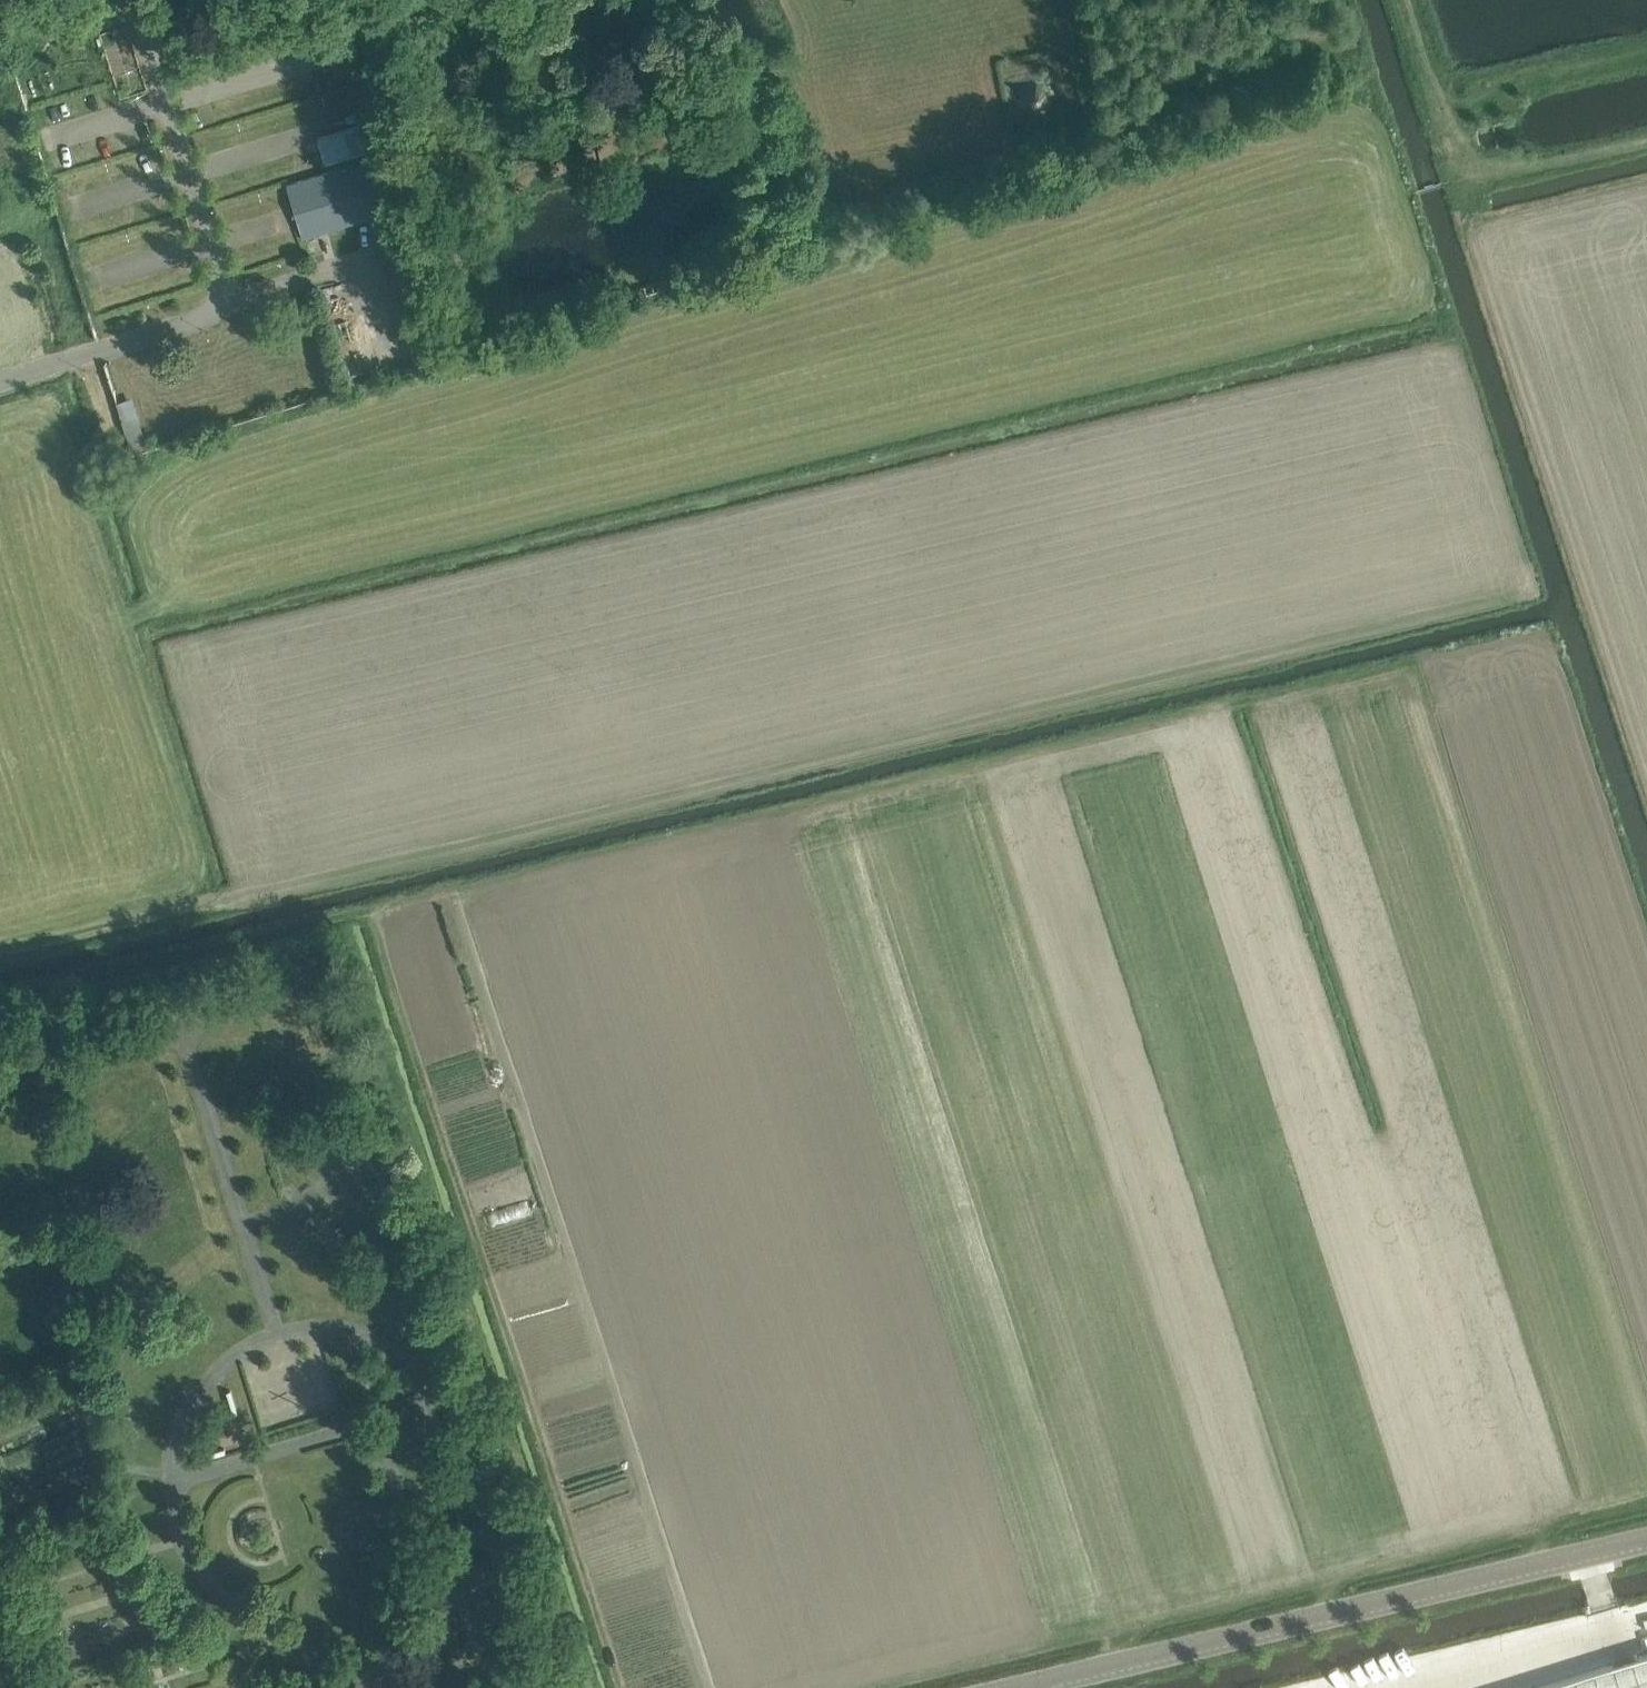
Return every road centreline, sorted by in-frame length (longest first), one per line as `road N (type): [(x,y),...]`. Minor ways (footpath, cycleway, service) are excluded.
road 1 (unclassified): [(1020,1687),(1646,1541)]

